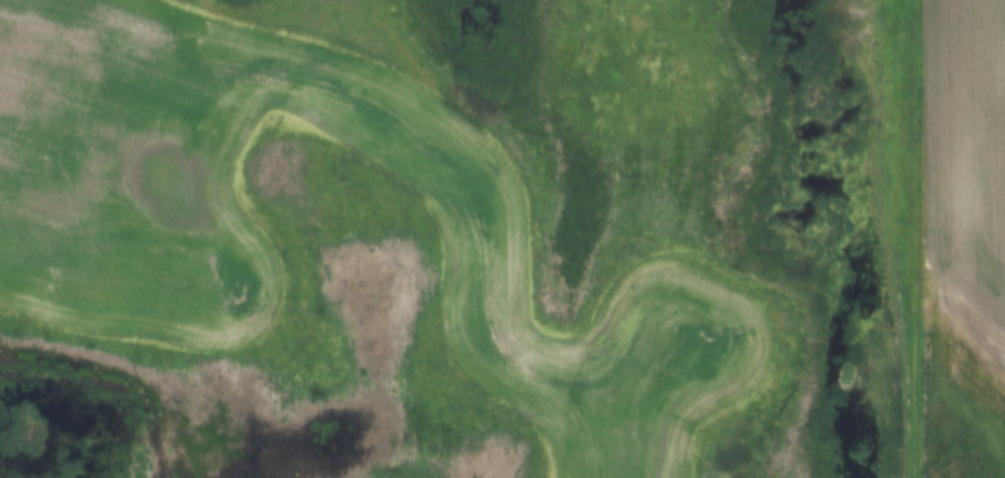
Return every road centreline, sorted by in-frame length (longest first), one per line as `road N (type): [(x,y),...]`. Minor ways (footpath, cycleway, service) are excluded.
road 1 (track): [(915,0),(912,477)]

